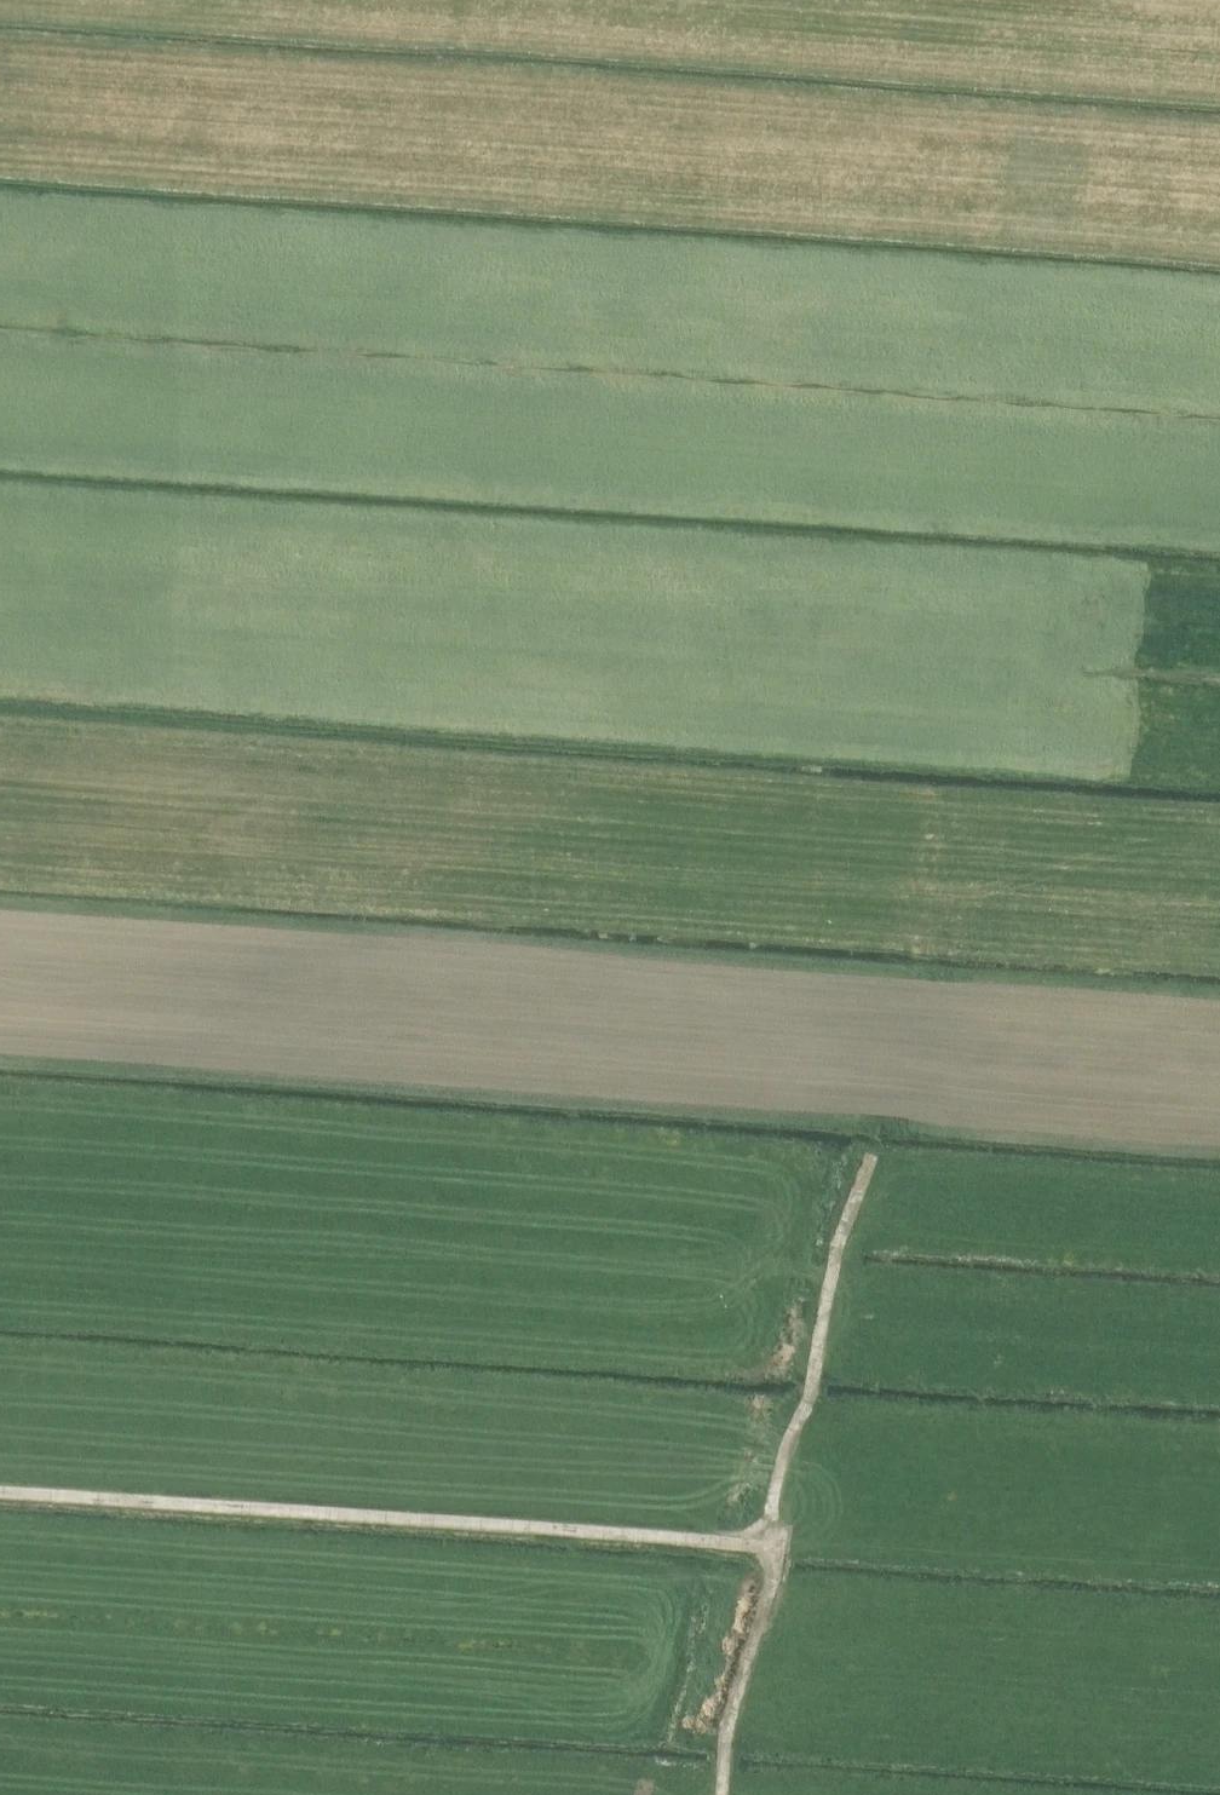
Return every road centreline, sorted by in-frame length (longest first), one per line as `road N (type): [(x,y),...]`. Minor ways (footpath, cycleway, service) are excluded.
road 1 (track): [(767,1542),(0,1492)]
road 2 (track): [(869,1160),(767,1542)]
road 3 (track): [(767,1542),(774,1572),(725,1737),(721,1794)]

